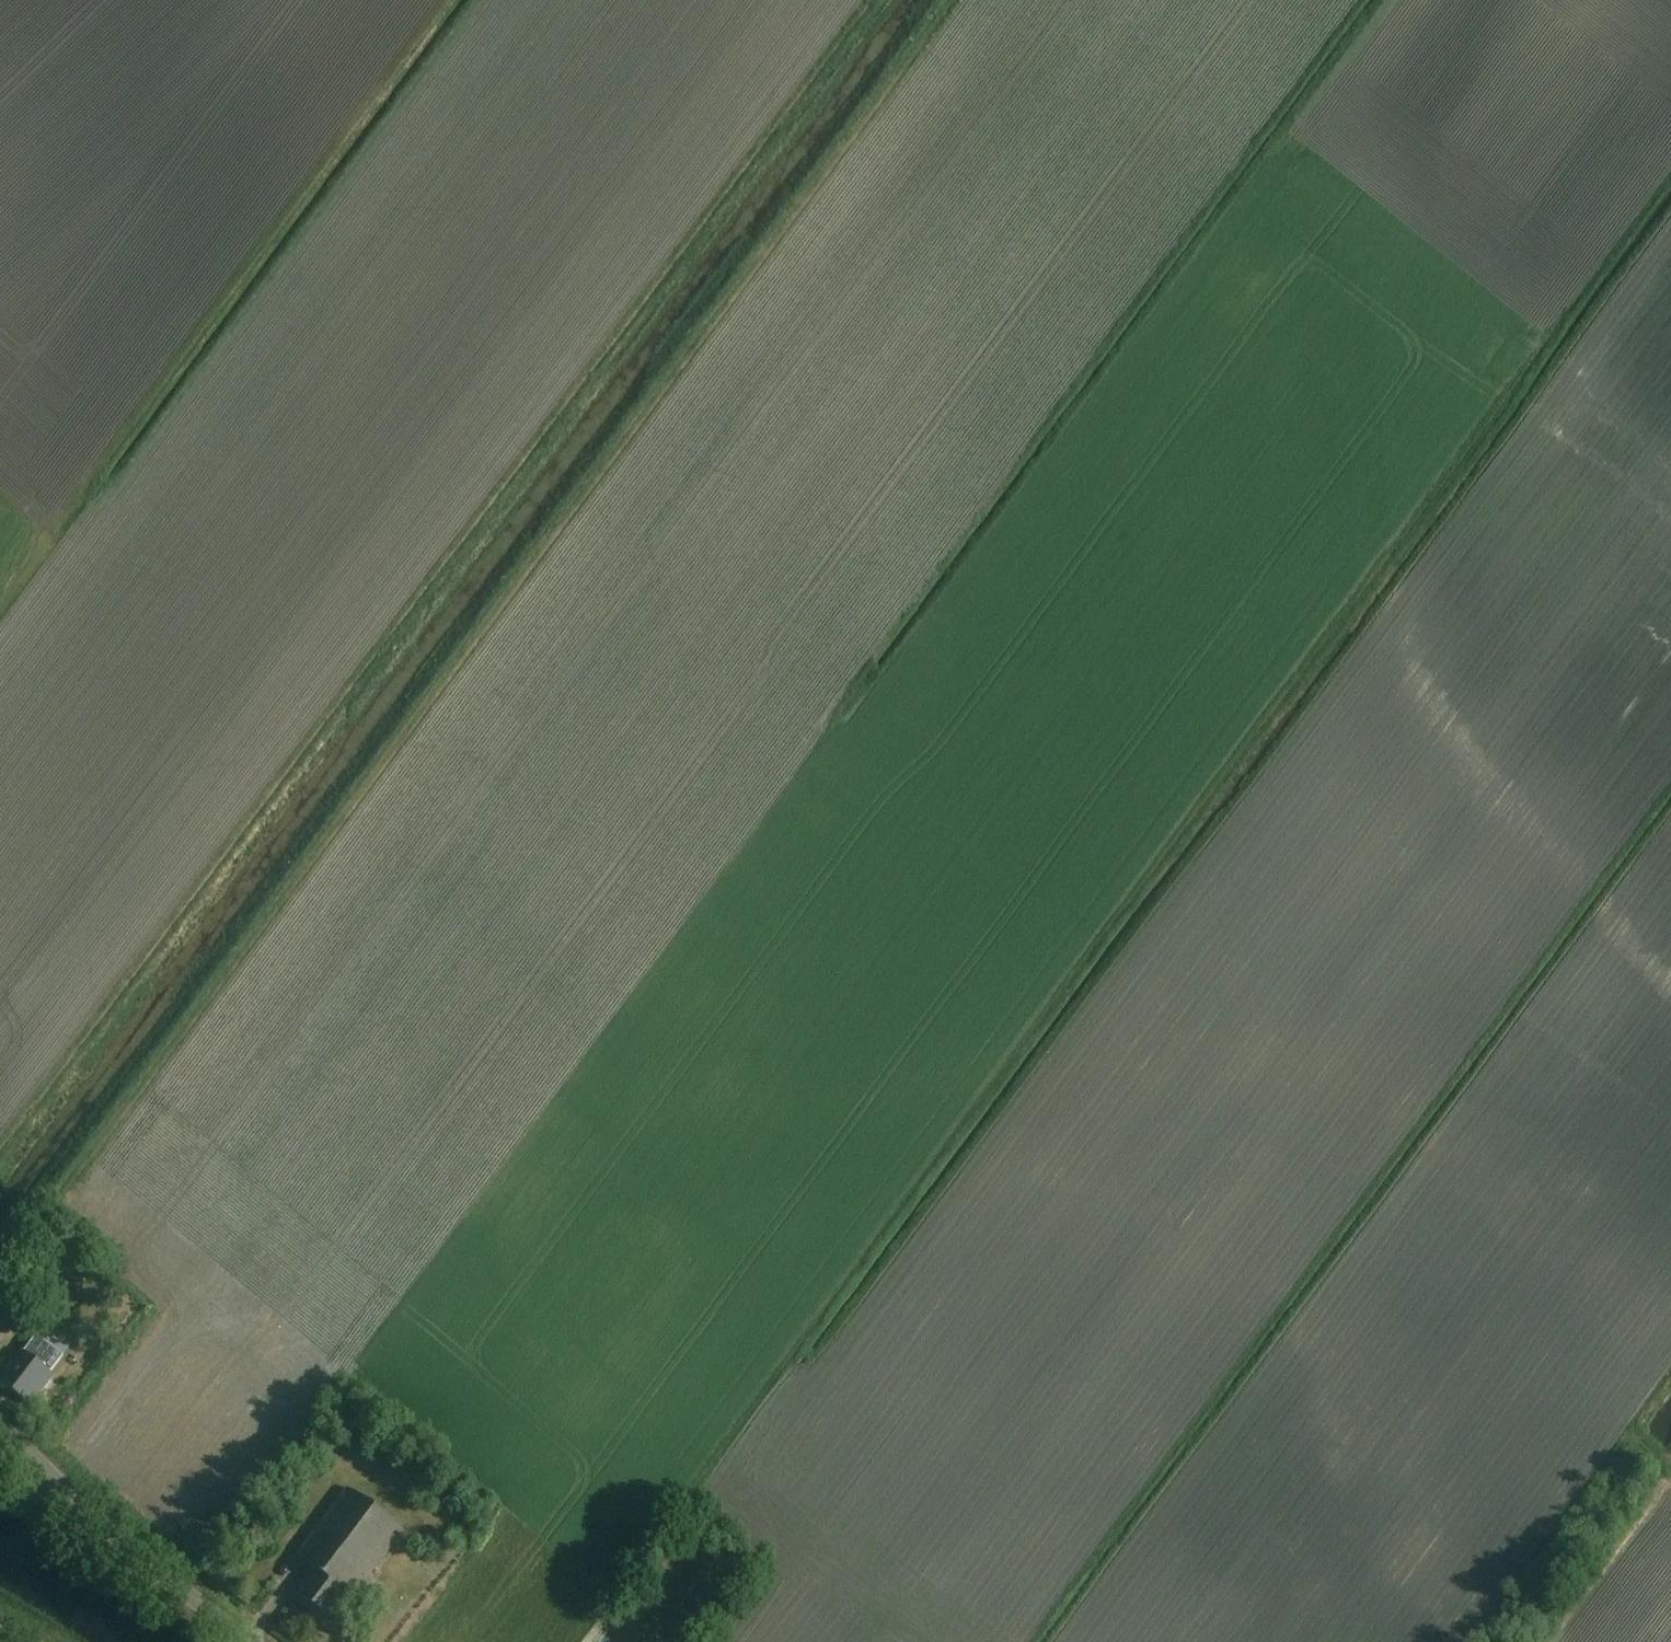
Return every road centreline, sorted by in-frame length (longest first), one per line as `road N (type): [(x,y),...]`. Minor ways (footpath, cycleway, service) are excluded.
road 1 (tertiary): [(251,1641),(57,1484),(0,1425)]

